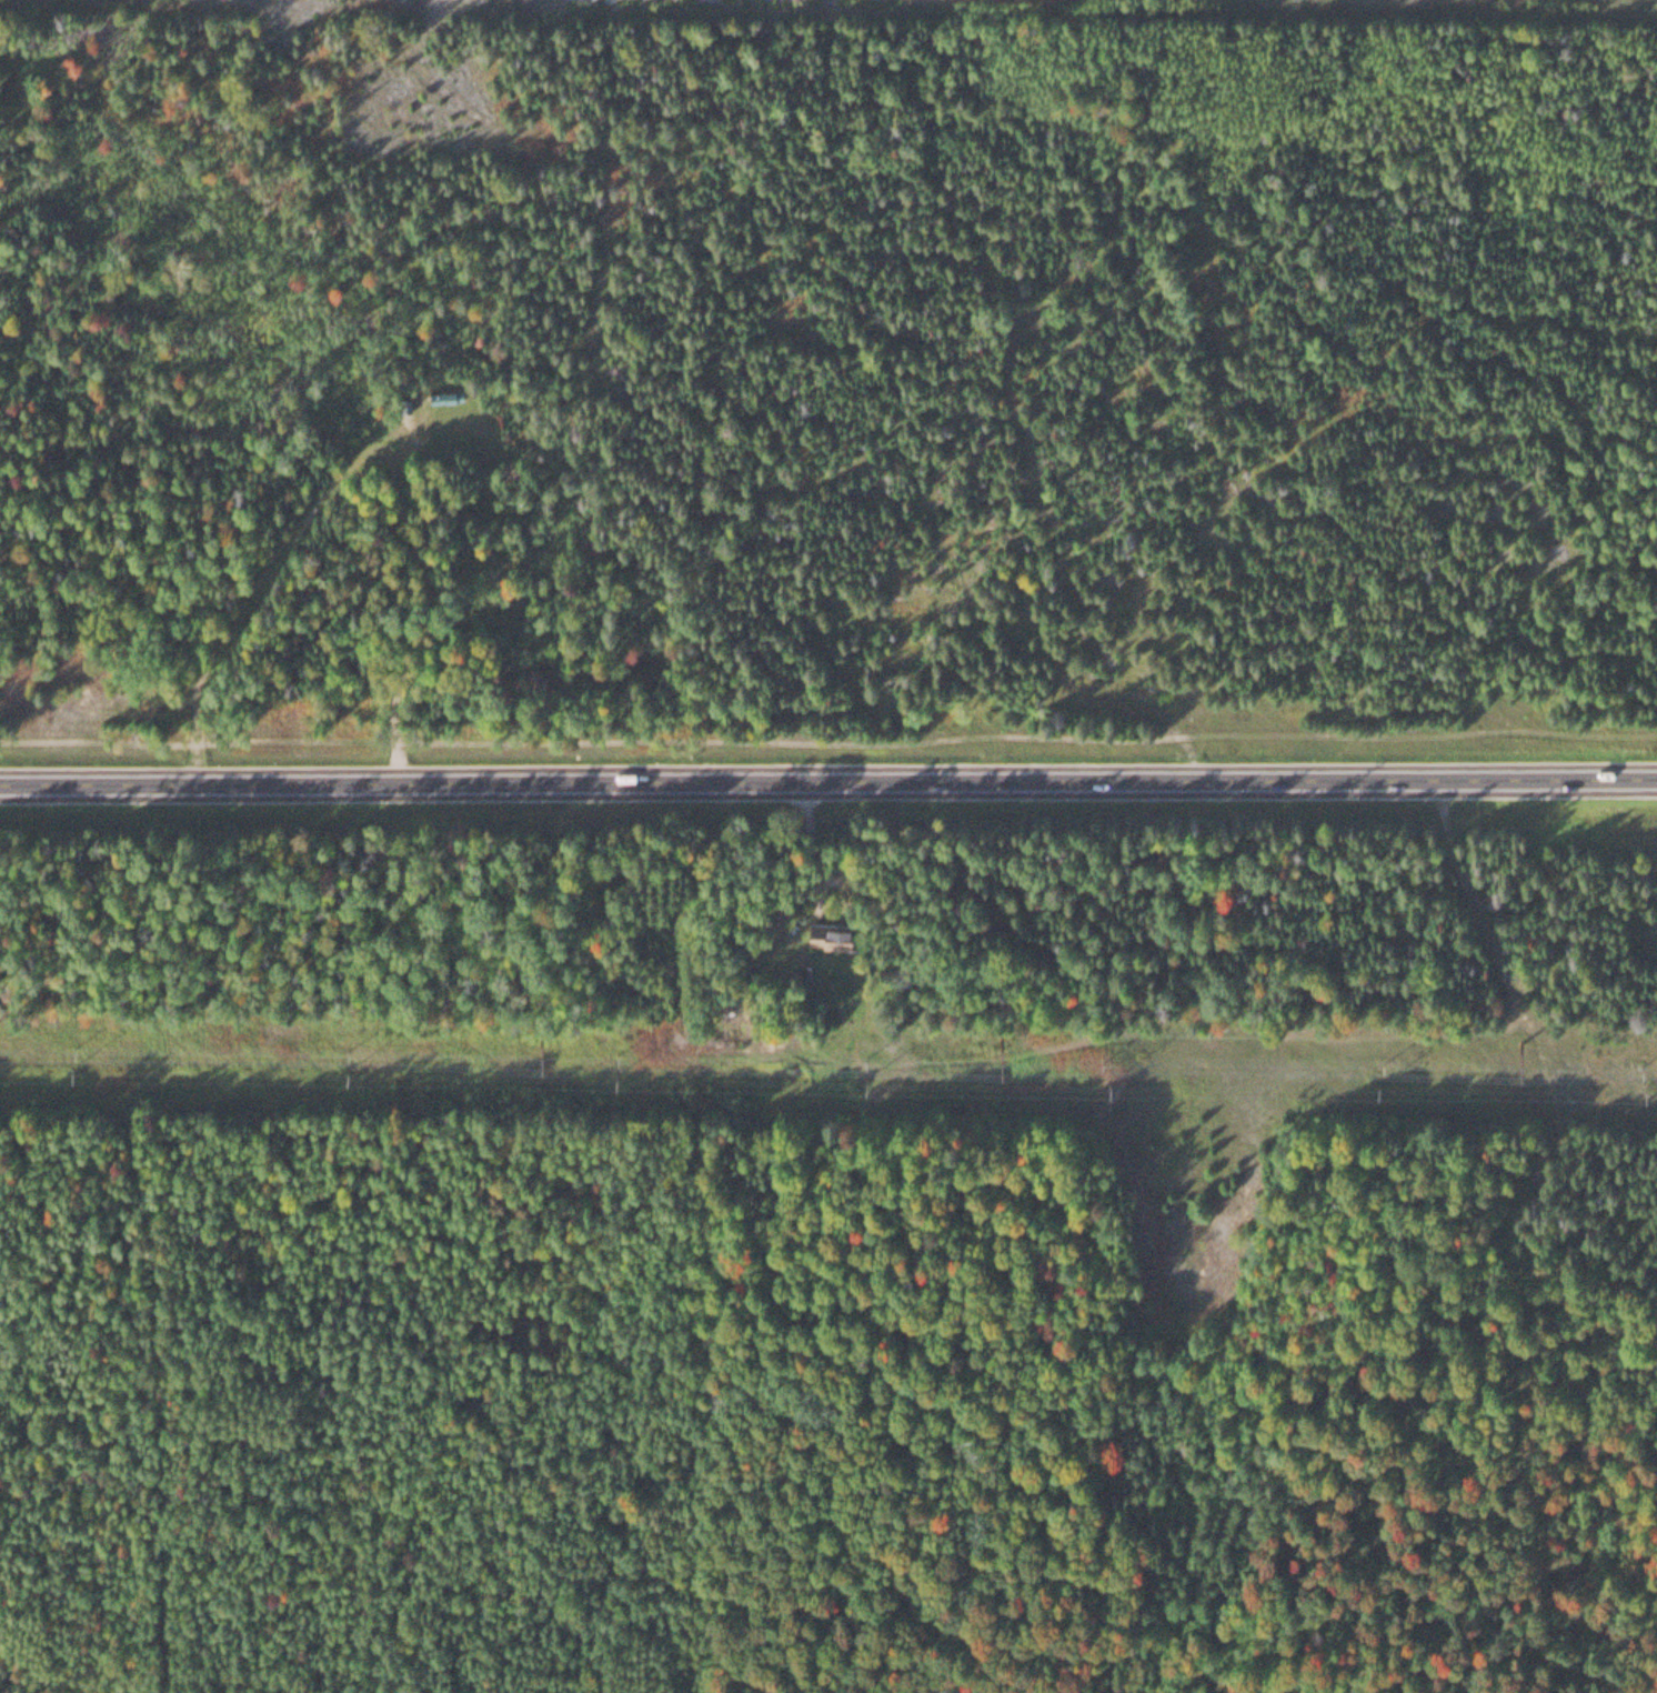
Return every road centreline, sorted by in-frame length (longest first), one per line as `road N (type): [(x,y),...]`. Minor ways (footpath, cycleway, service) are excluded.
road 1 (primary): [(1656,778),(0,784)]

